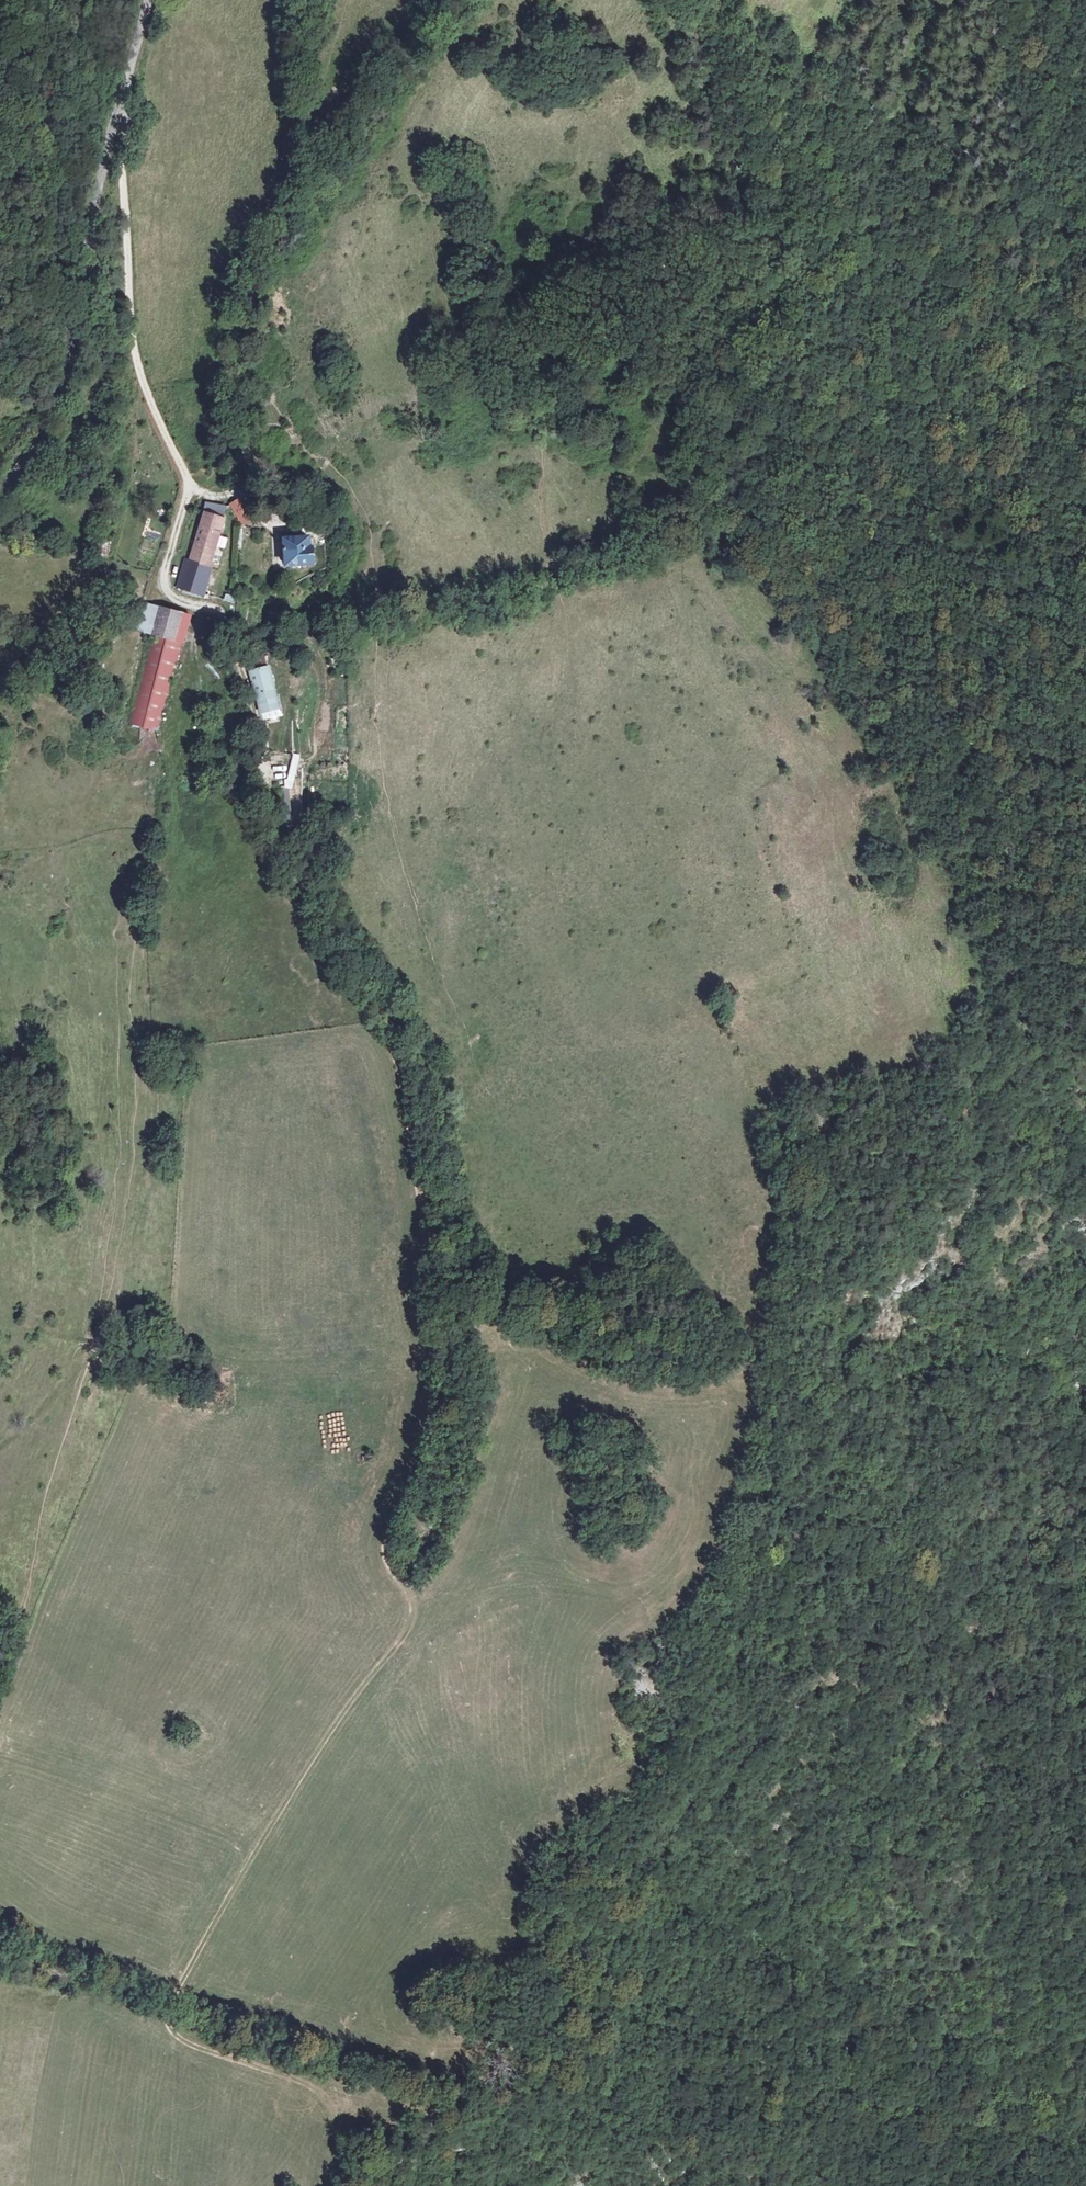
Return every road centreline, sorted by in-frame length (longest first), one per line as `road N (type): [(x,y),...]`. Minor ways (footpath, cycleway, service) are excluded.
road 1 (track): [(191,485),(166,589),(227,620),(293,871),(394,1053),(422,1204),(417,1285),(430,1400),(421,1450),(385,1546),(412,1599),(412,1621),(330,1731),(167,2010),(170,2028),(191,2045),(326,2098),(337,2119),(330,2185)]
road 2 (unclassified): [(149,0),(112,135),(65,371),(32,455),(0,496)]

